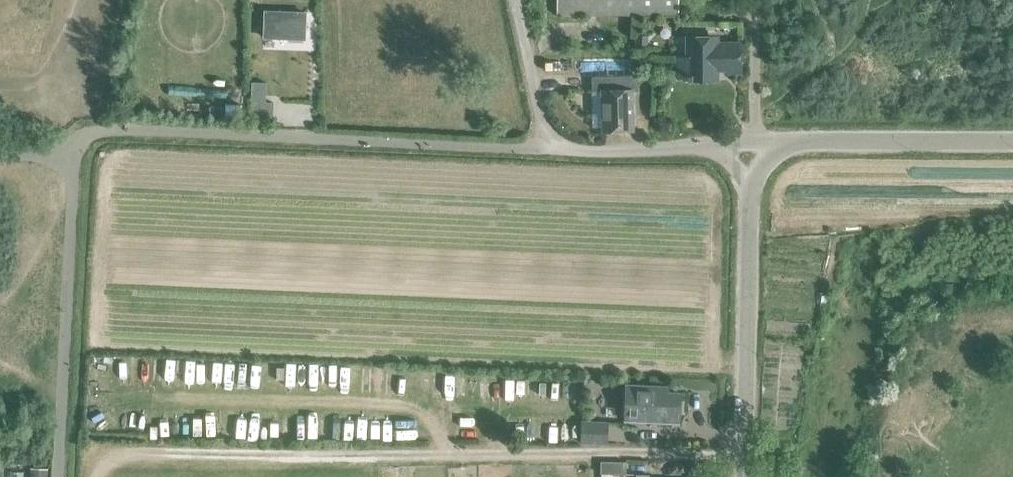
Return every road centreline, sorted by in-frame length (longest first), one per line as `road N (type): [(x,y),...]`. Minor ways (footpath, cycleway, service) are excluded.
road 1 (unclassified): [(721,144),(562,147),(541,117),(512,0)]
road 2 (residential): [(743,476),(747,183)]
road 3 (unclassified): [(782,142),(1012,139)]

